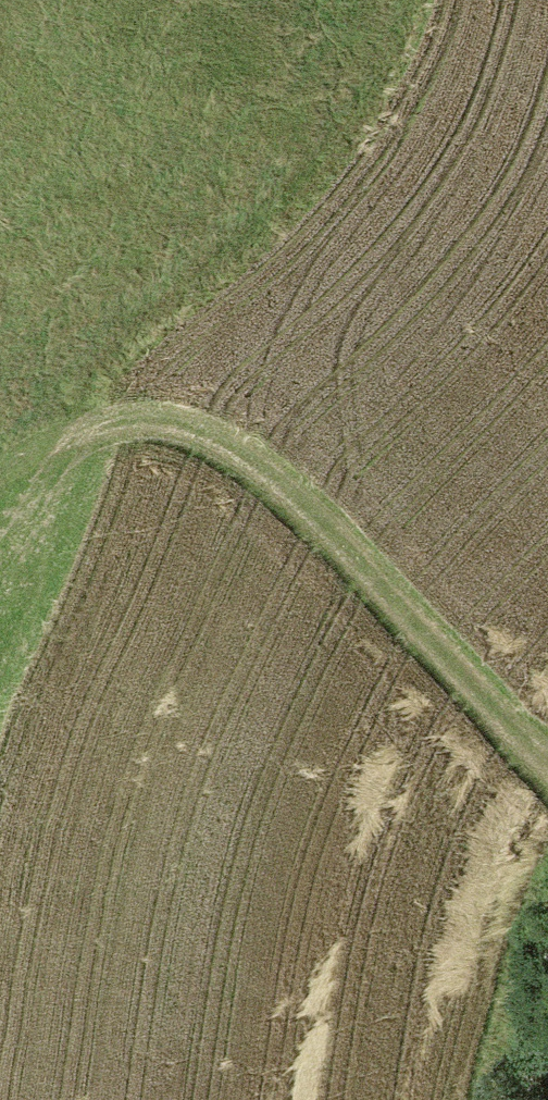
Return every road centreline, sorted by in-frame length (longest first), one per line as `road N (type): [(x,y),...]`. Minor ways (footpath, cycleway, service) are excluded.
road 1 (track): [(0,477),(63,443),(170,422),(245,458),(409,620),(547,779)]
road 2 (track): [(63,443),(319,198),(411,64),(425,0)]
road 3 (track): [(547,957),(538,1099)]

